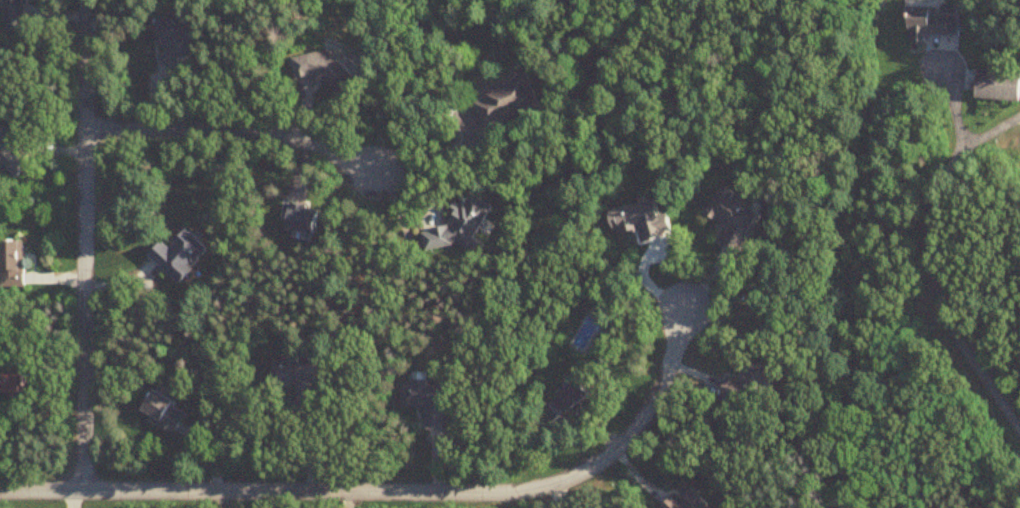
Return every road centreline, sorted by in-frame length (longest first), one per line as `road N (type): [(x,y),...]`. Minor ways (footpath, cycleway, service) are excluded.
road 1 (residential): [(0,491),(521,493),(569,480),(619,450),(656,400),(684,316)]
road 2 (residential): [(81,492),(86,0)]
road 3 (residential): [(88,131),(282,133),(373,172)]

